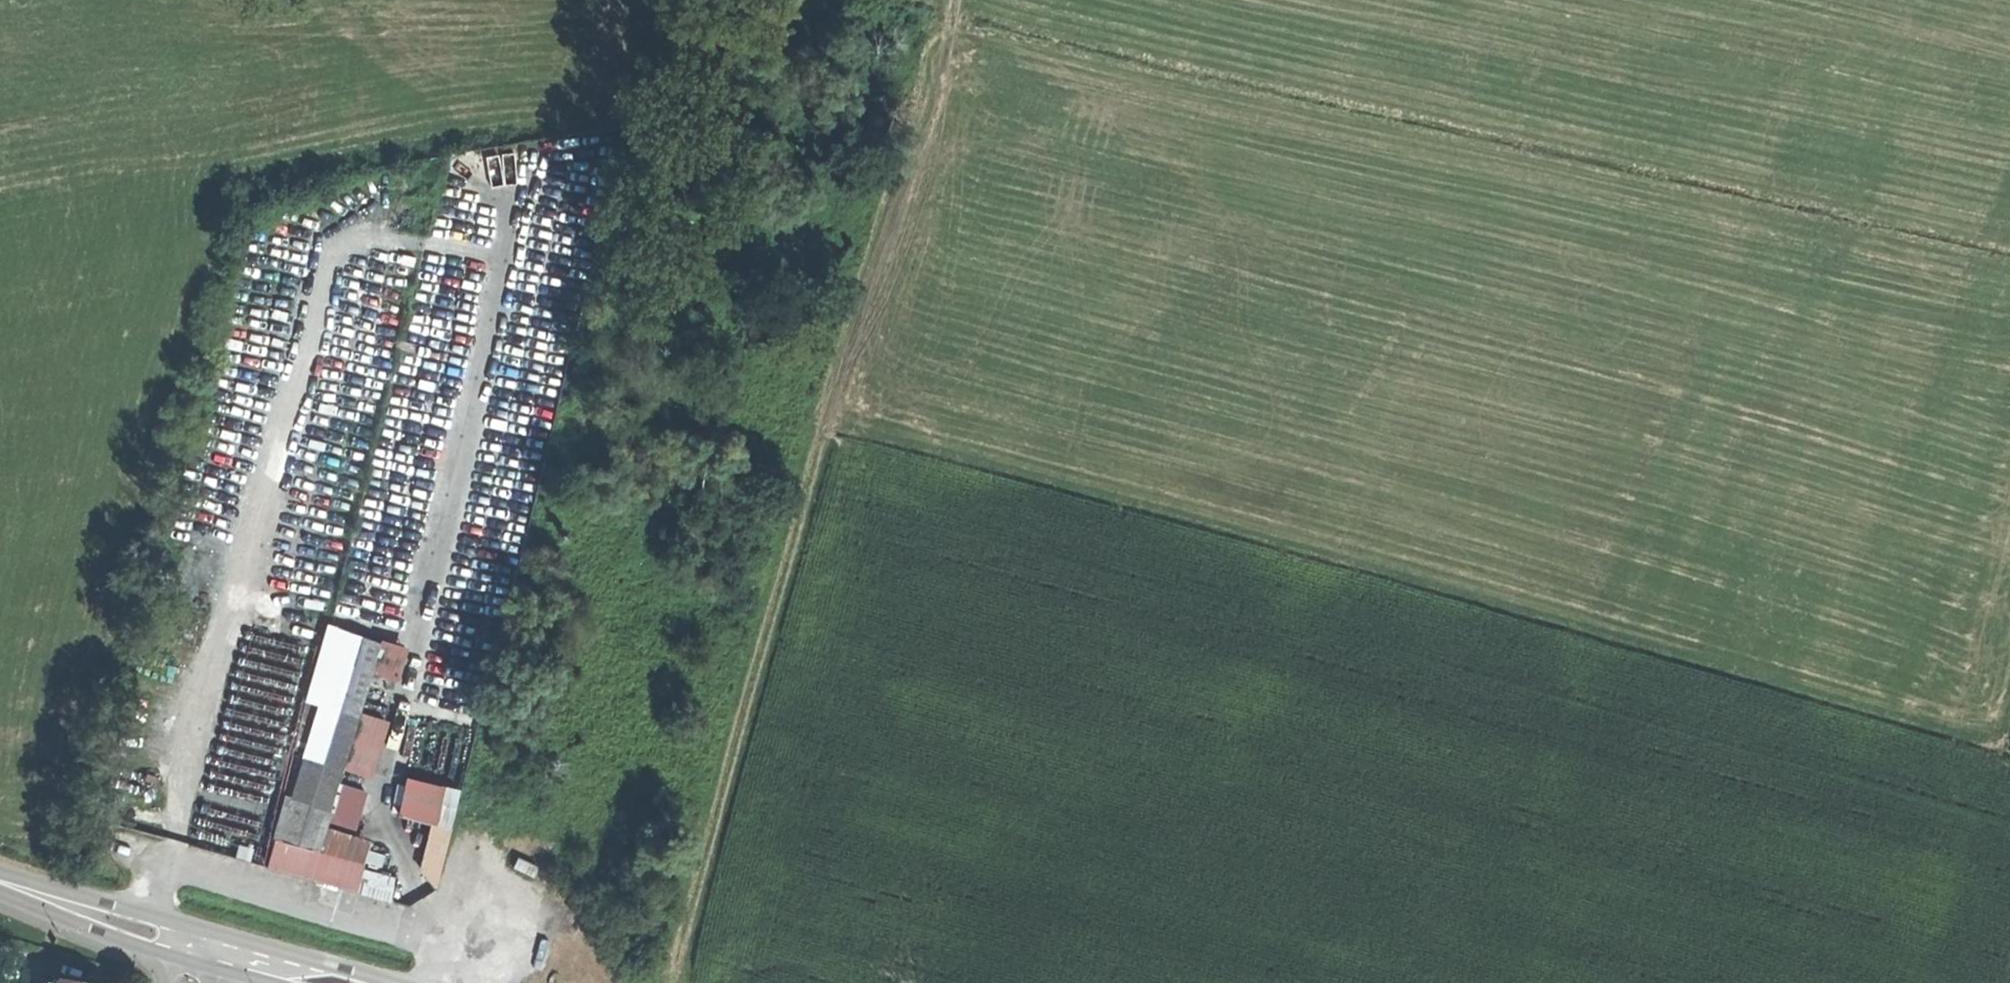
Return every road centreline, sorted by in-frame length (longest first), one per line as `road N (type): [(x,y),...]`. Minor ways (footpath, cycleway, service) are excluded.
road 1 (tertiary): [(164,933),(0,881)]

